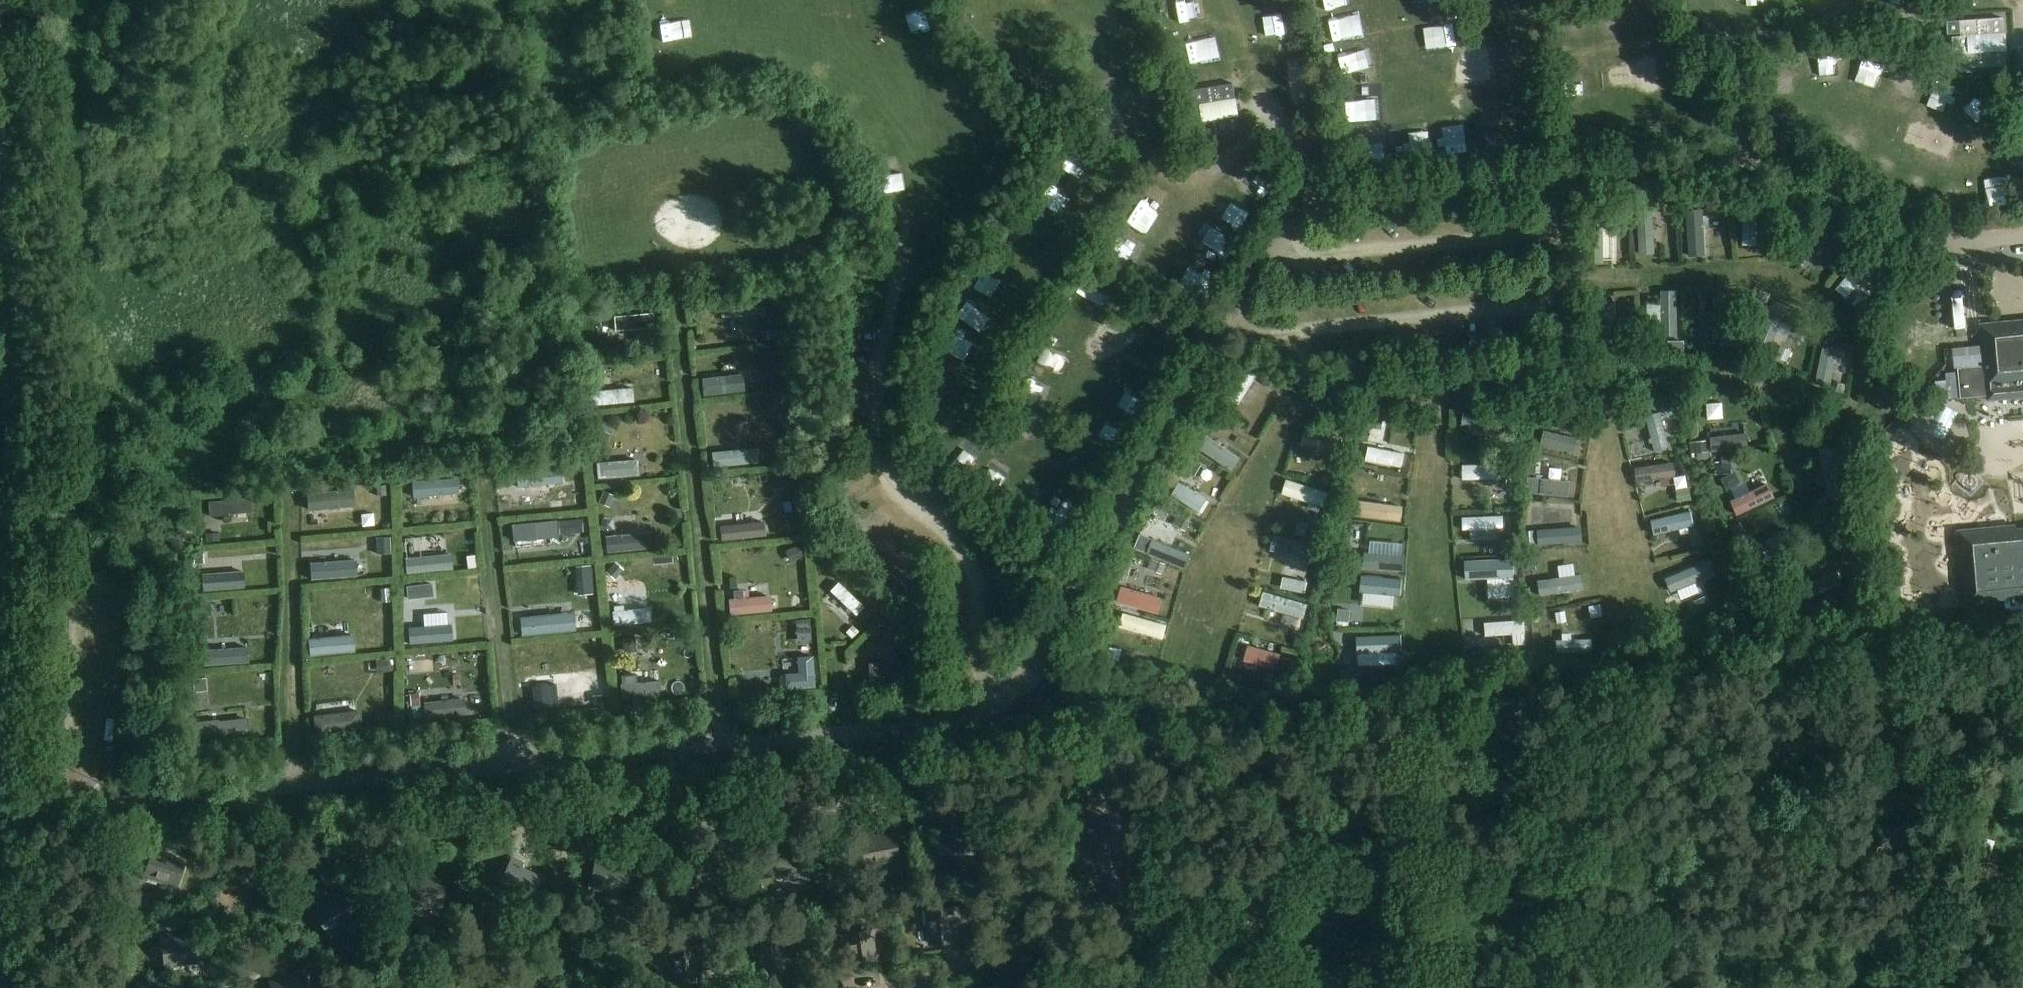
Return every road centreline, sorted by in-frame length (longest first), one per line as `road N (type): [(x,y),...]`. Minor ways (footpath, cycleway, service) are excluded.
road 1 (unclassified): [(0,554),(9,338),(0,216)]

